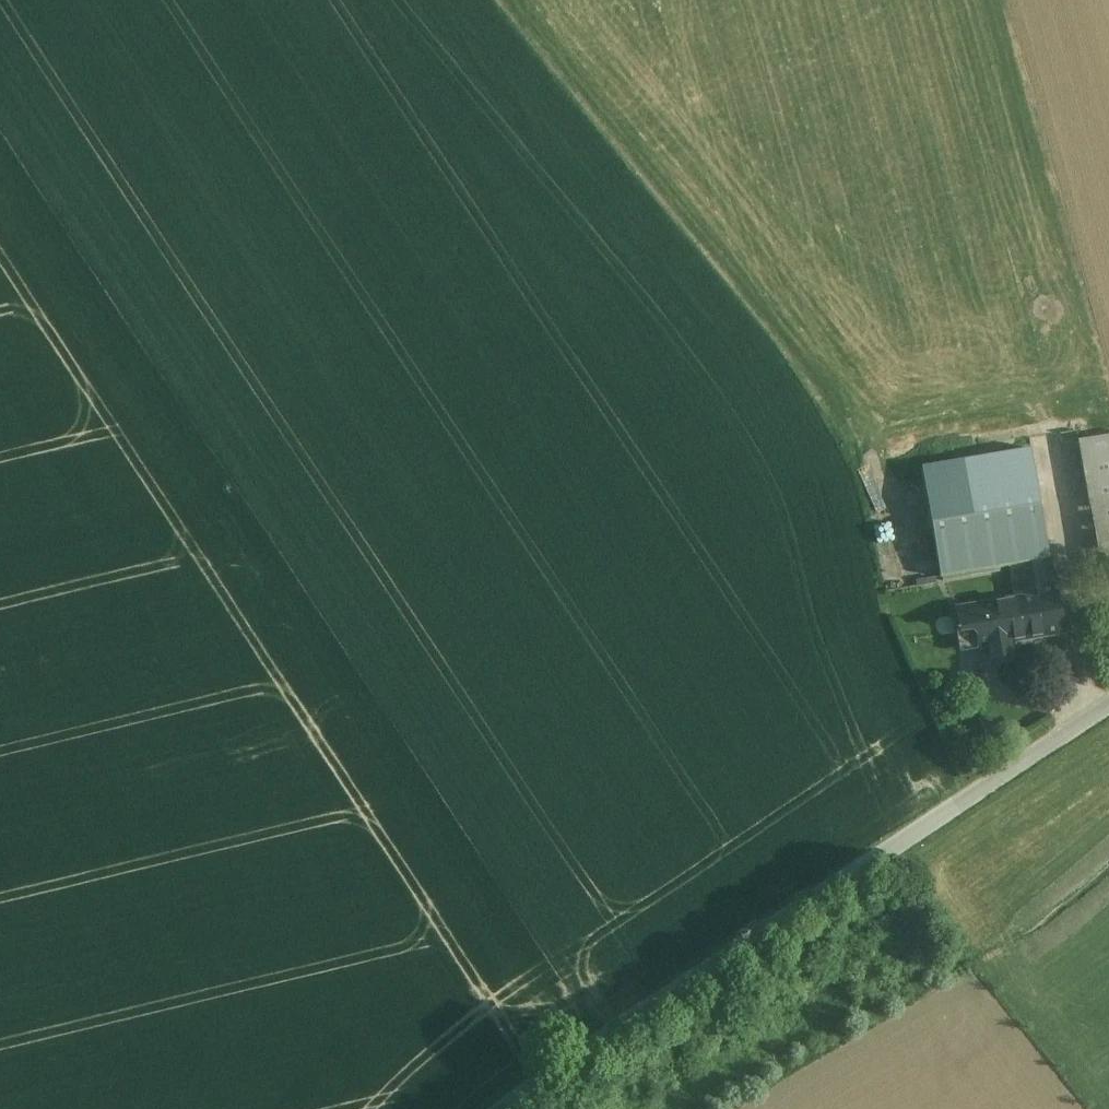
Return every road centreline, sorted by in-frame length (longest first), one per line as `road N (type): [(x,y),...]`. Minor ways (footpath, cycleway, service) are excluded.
road 1 (unclassified): [(1108,705),(511,1108)]

